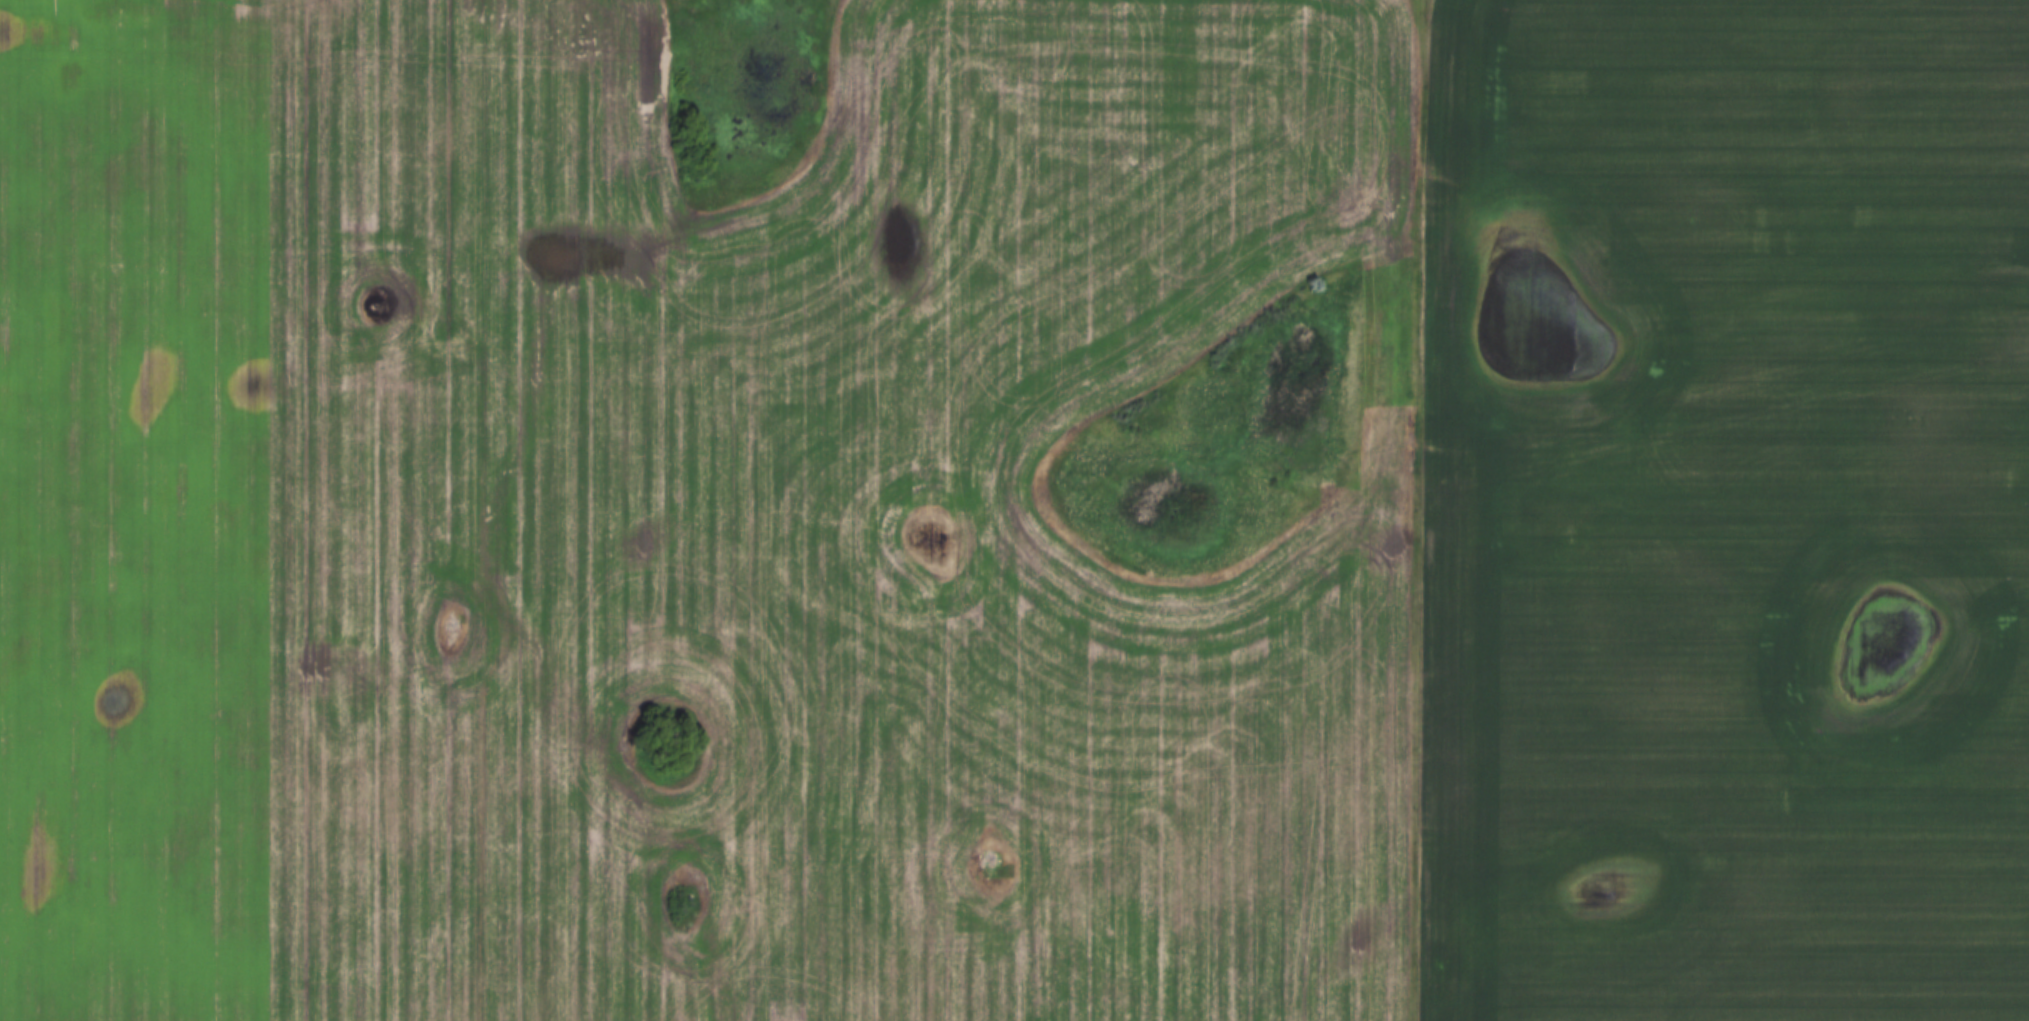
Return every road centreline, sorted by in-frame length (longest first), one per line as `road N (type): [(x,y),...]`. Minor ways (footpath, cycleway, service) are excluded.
road 1 (track): [(1425,0),(1422,1020)]

